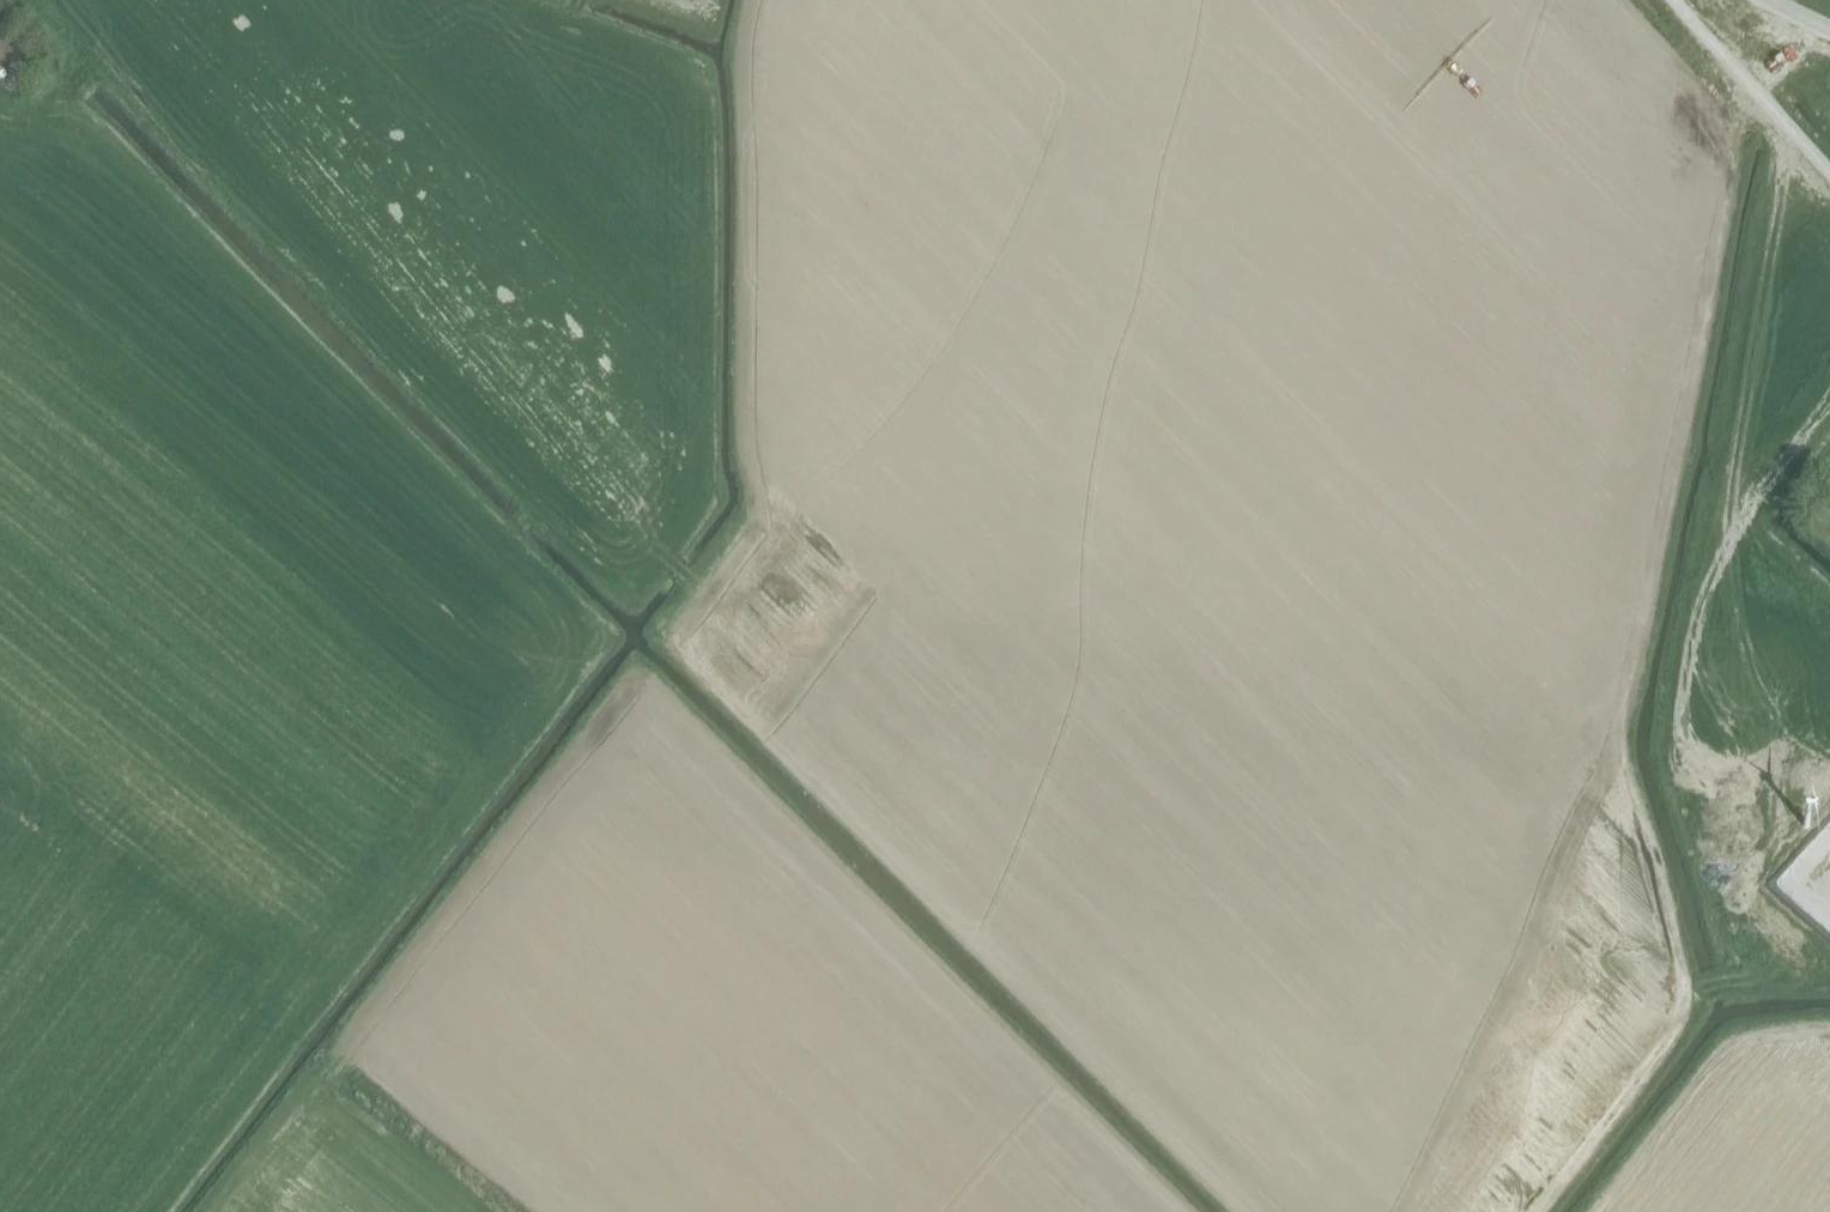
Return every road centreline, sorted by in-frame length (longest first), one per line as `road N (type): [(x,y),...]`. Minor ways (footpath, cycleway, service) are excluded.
road 1 (residential): [(1829,173),(1676,0)]

